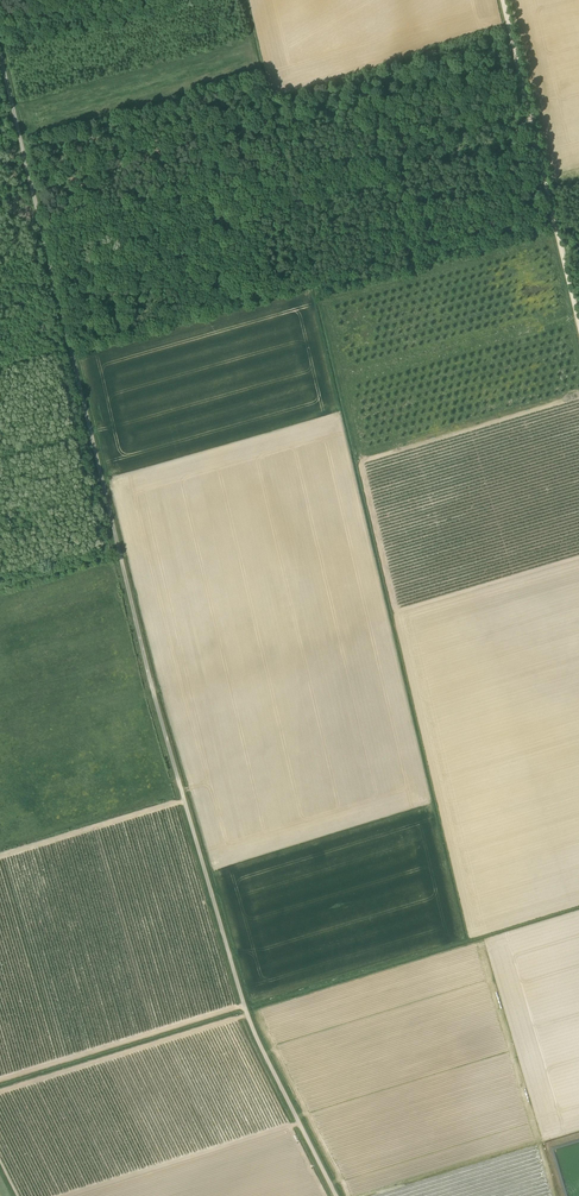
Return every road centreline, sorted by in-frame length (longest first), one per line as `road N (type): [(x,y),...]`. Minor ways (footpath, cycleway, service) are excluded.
road 1 (unclassified): [(336,1195),(244,1007),(115,540),(0,57)]
road 2 (track): [(503,0),(578,324)]

